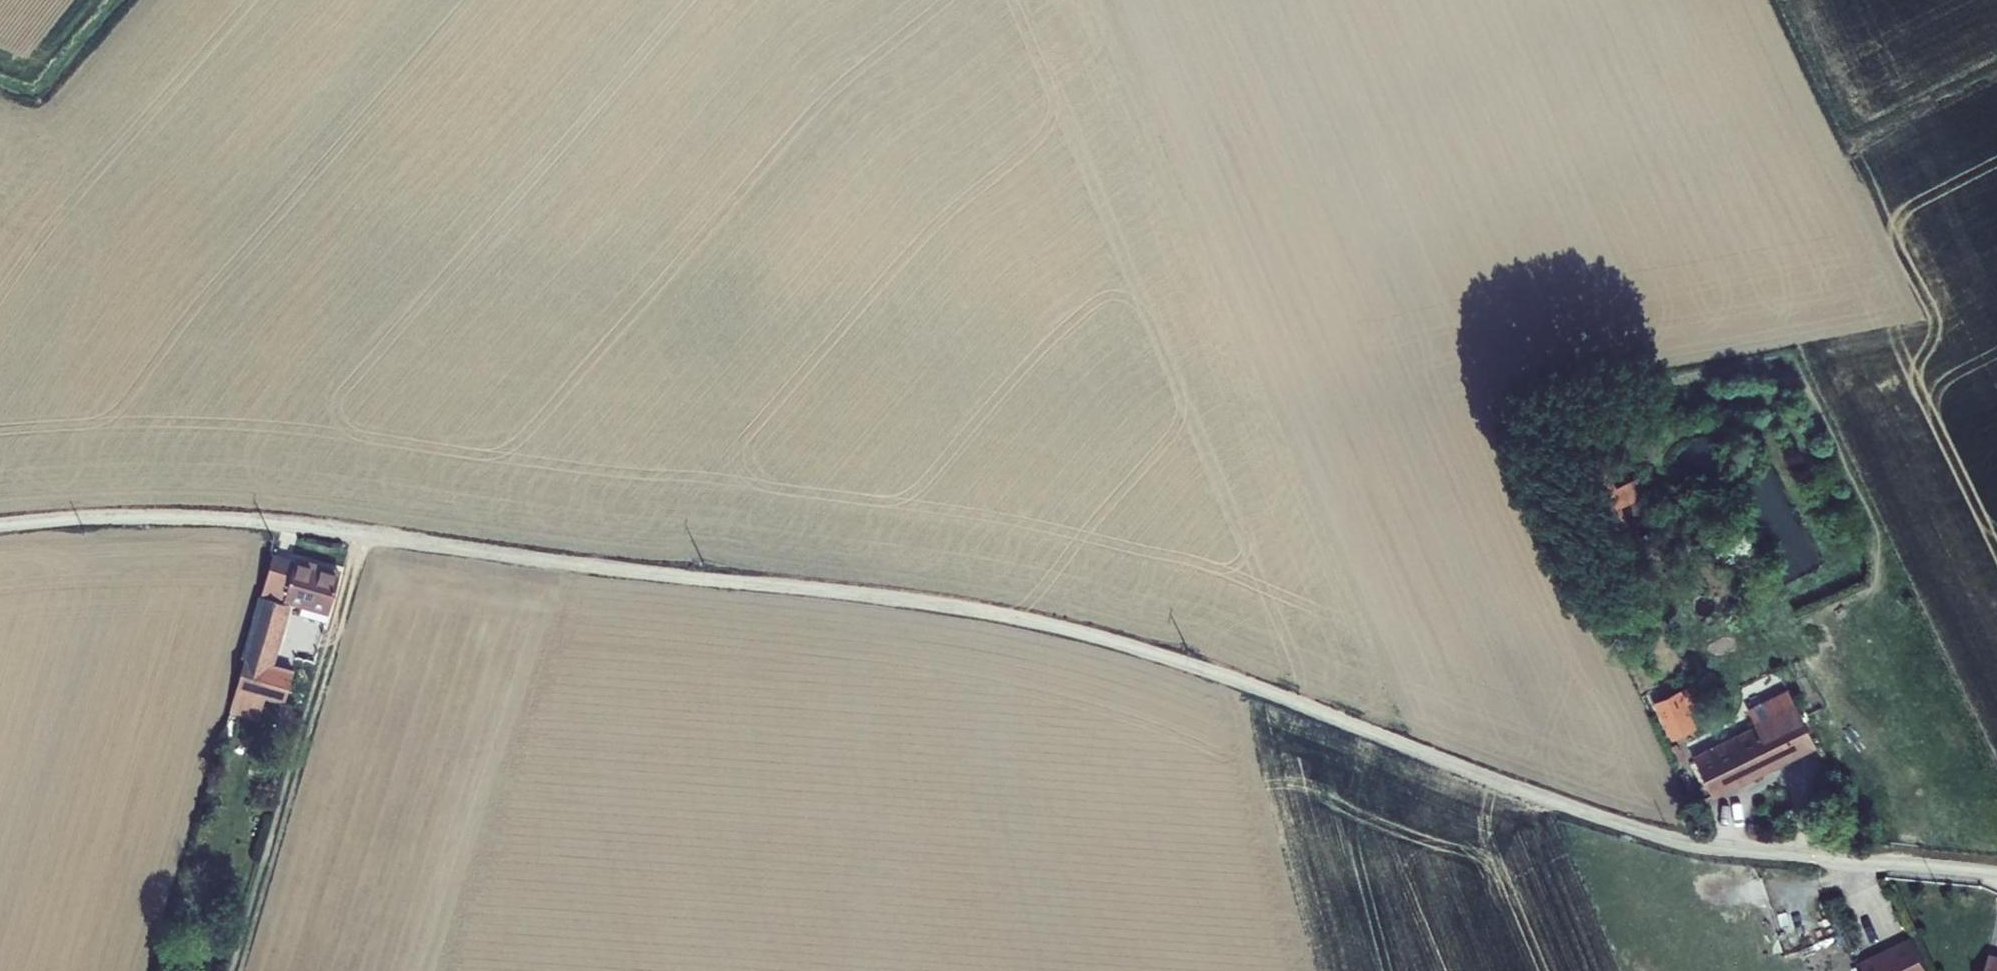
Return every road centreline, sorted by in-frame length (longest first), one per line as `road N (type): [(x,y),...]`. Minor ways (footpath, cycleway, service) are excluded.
road 1 (unclassified): [(1996,870),(1667,837),(1201,666),(1014,616),(269,521),(150,516),(0,524)]

